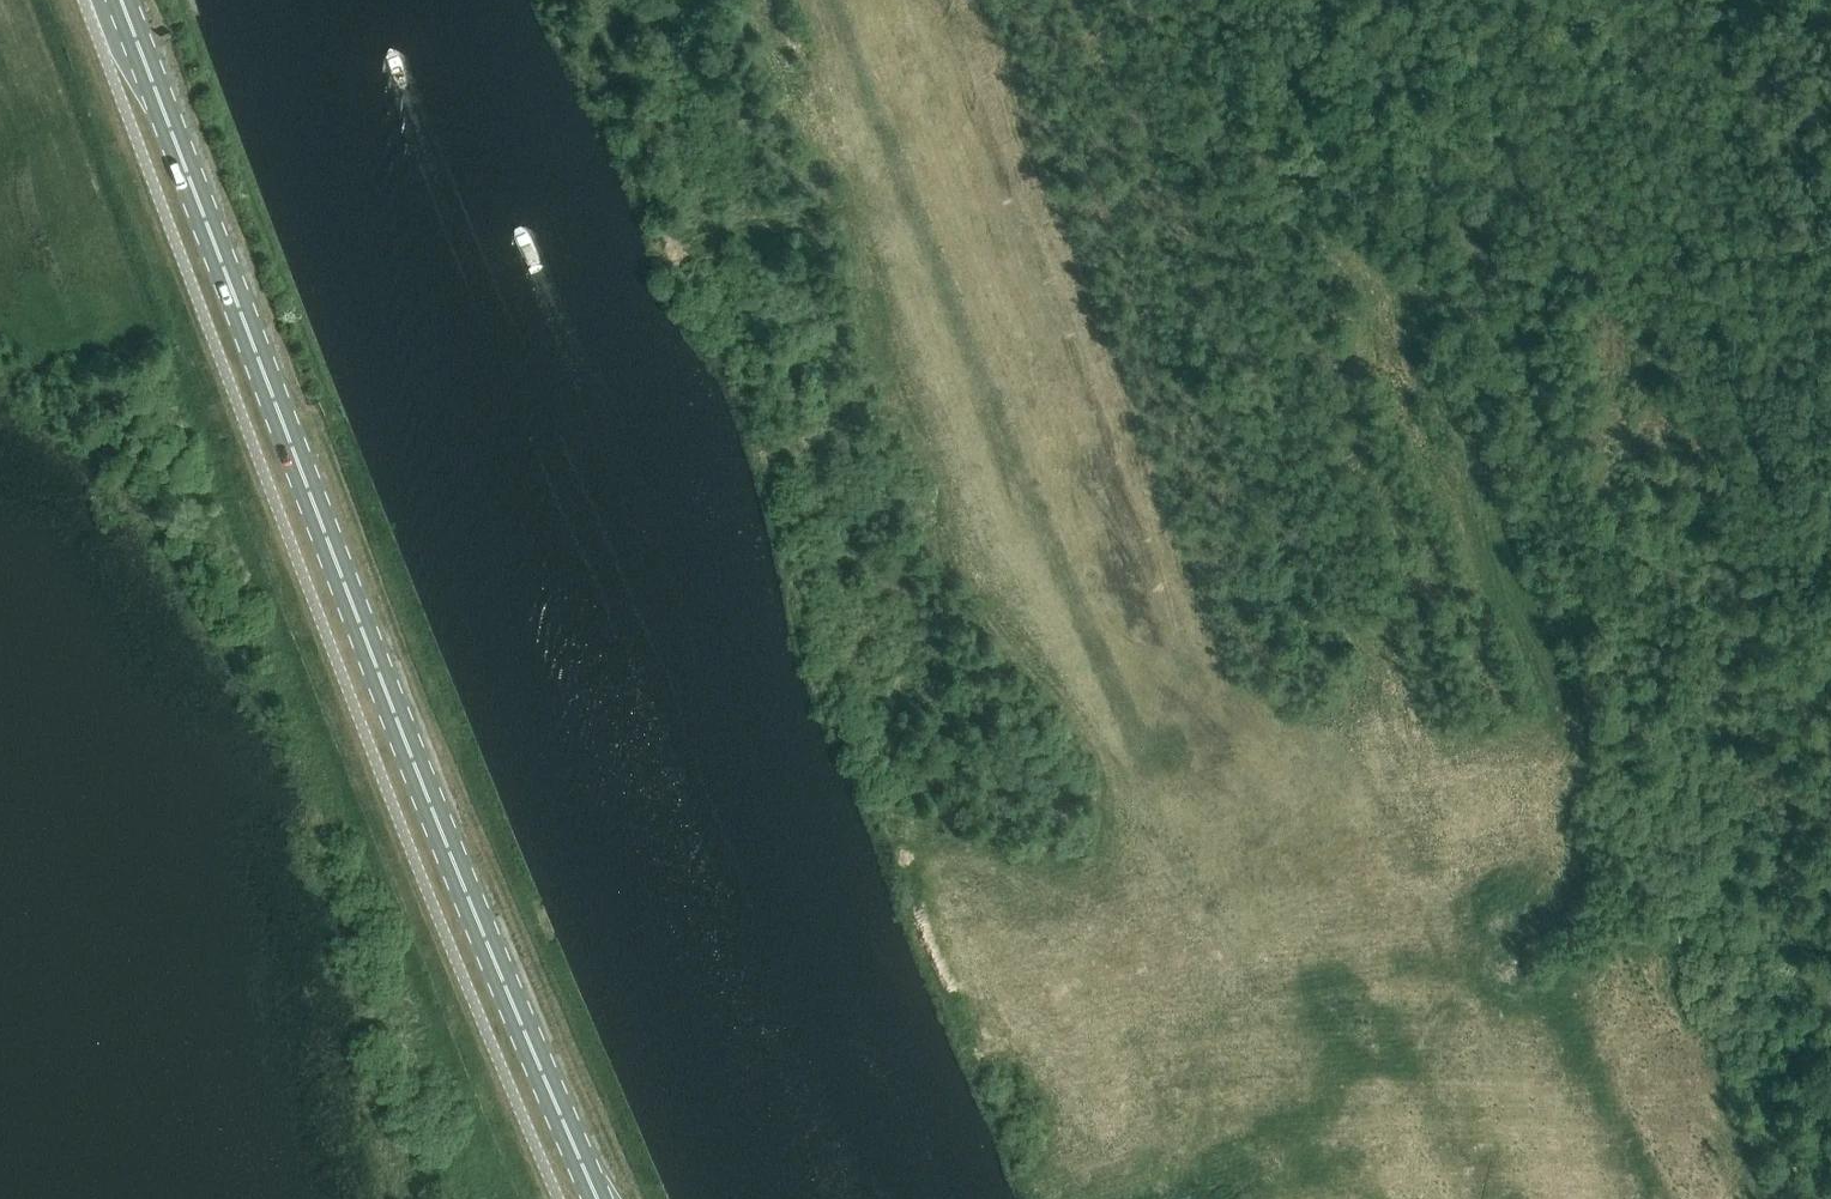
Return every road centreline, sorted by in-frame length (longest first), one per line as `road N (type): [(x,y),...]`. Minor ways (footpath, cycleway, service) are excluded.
road 1 (primary): [(598,1198),(430,801),(121,0)]

